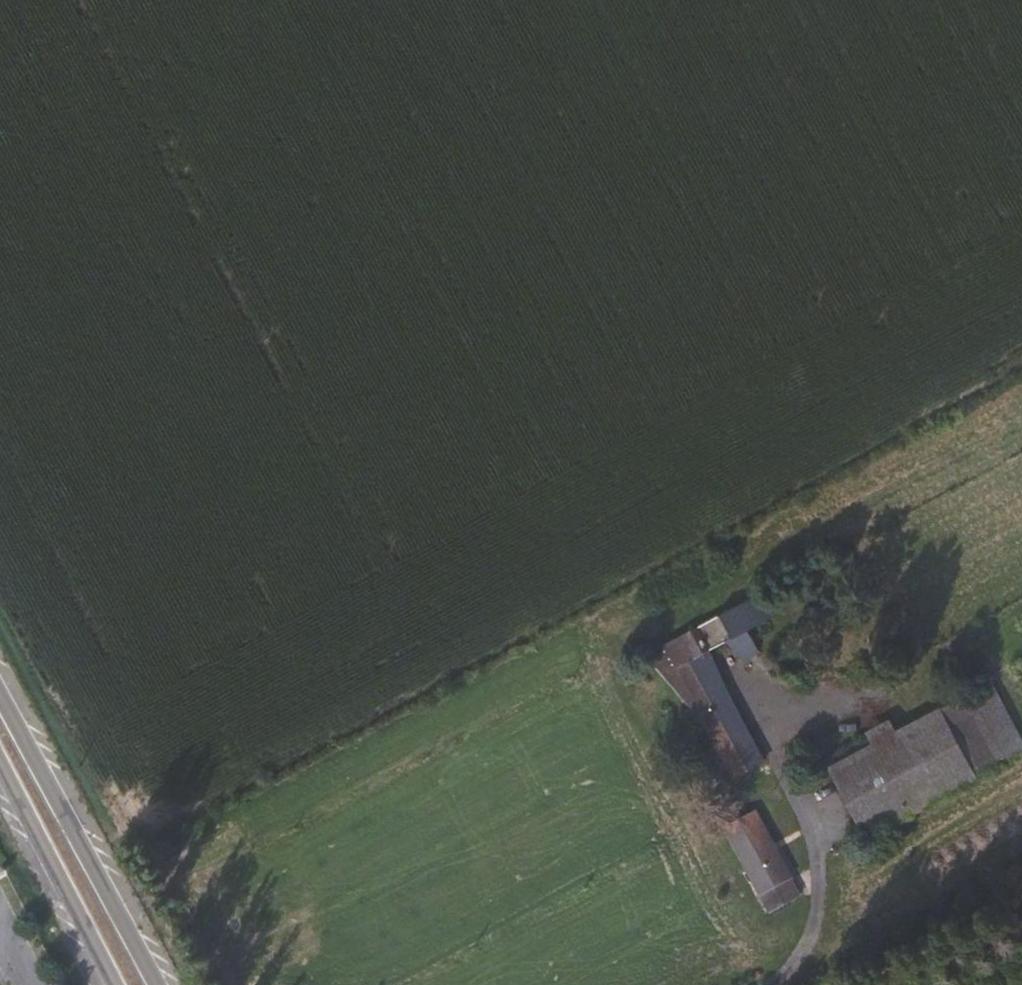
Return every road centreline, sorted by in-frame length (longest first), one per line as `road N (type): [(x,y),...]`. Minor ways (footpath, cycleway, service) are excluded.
road 1 (tertiary): [(156,984),(0,695)]
road 2 (tertiary): [(0,762),(116,984)]

